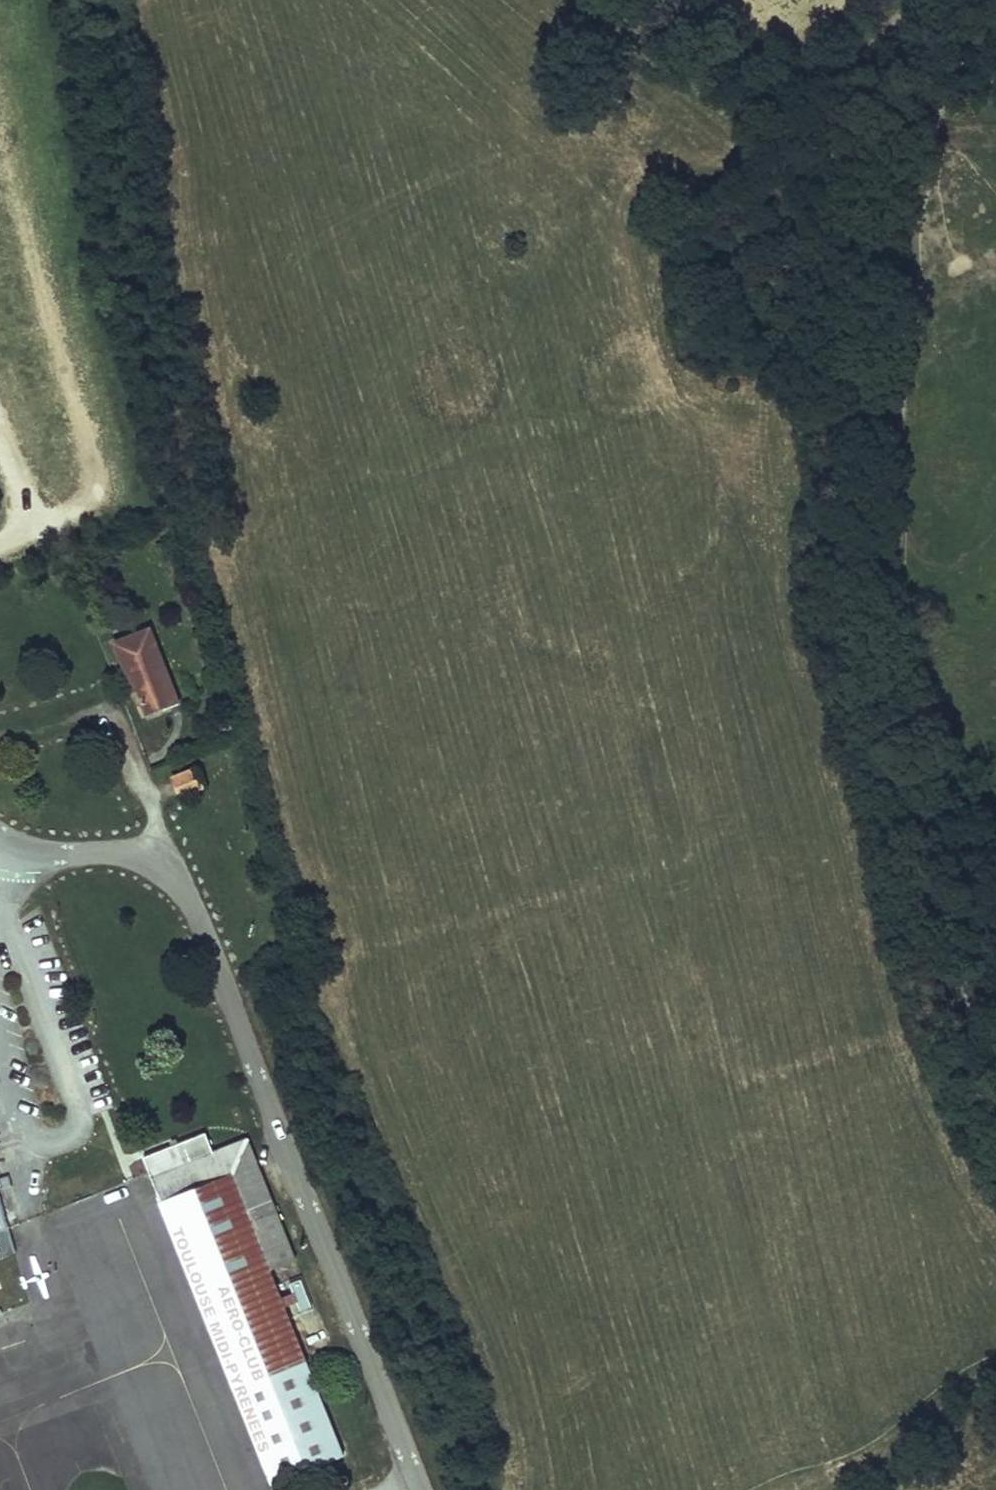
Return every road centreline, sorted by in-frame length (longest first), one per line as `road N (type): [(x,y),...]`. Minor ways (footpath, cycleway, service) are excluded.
road 1 (track): [(995,1068),(964,1015),(963,983),(908,800),(844,532),(836,225),(847,107),(882,35),(930,0)]
road 2 (unclassified): [(420,1489),(196,909),(151,860),(108,850),(42,854),(0,846)]

